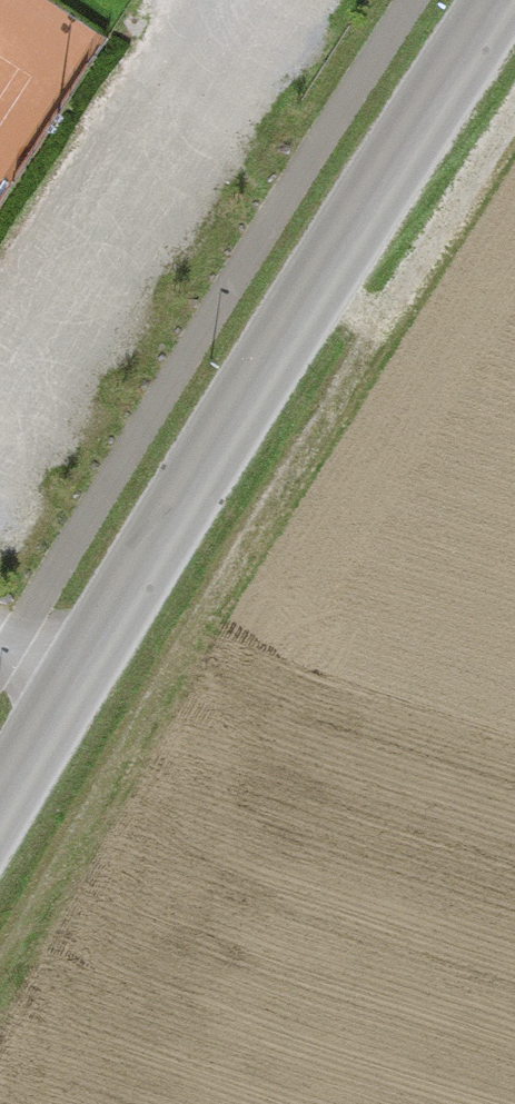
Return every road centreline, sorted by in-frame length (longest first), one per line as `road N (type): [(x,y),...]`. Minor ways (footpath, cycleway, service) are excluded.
road 1 (track): [(0,999),(219,610),(514,121)]
road 2 (unclassified): [(0,812),(371,197),(501,0)]

